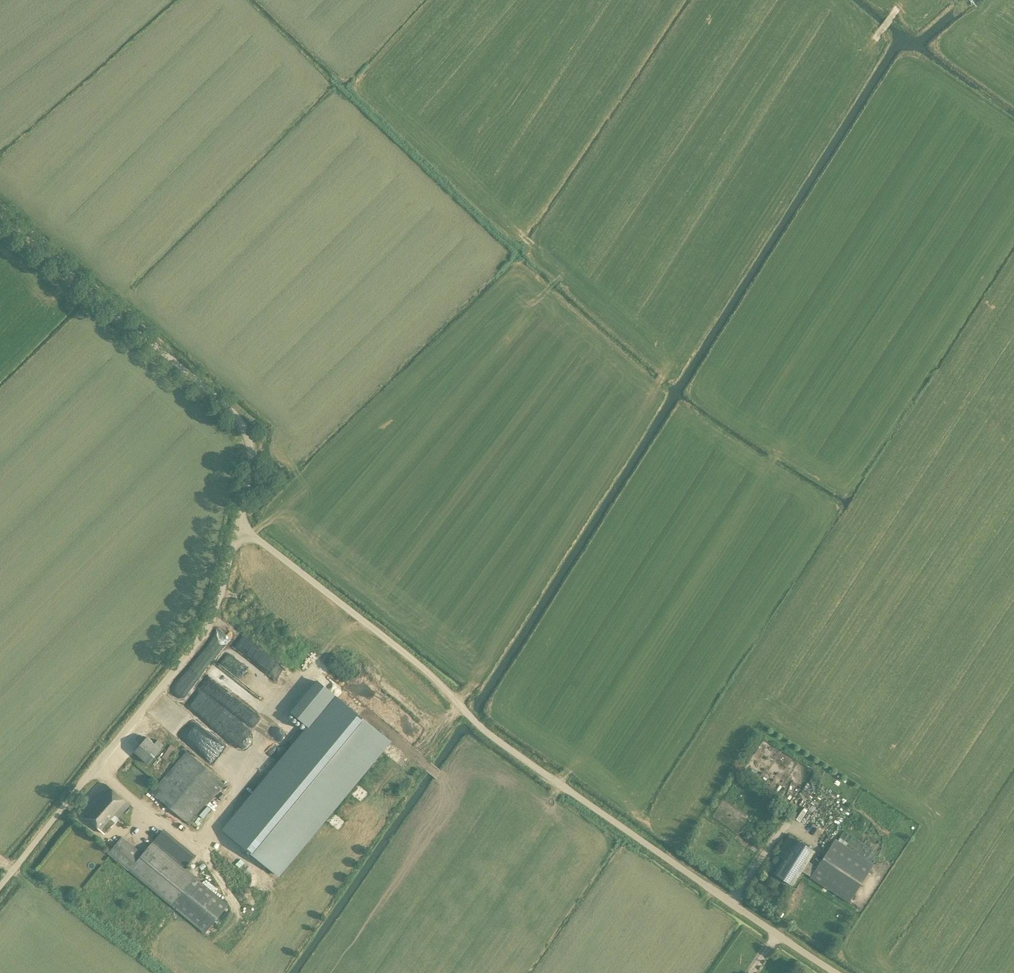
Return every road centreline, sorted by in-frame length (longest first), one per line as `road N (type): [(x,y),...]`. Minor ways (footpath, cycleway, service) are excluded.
road 1 (unclassified): [(835,972),(502,751),(382,636),(255,539),(238,535)]
road 2 (unclassified): [(238,535),(249,476),(246,429),(0,215)]
road 3 (unclassified): [(0,887),(199,644),(238,535)]

